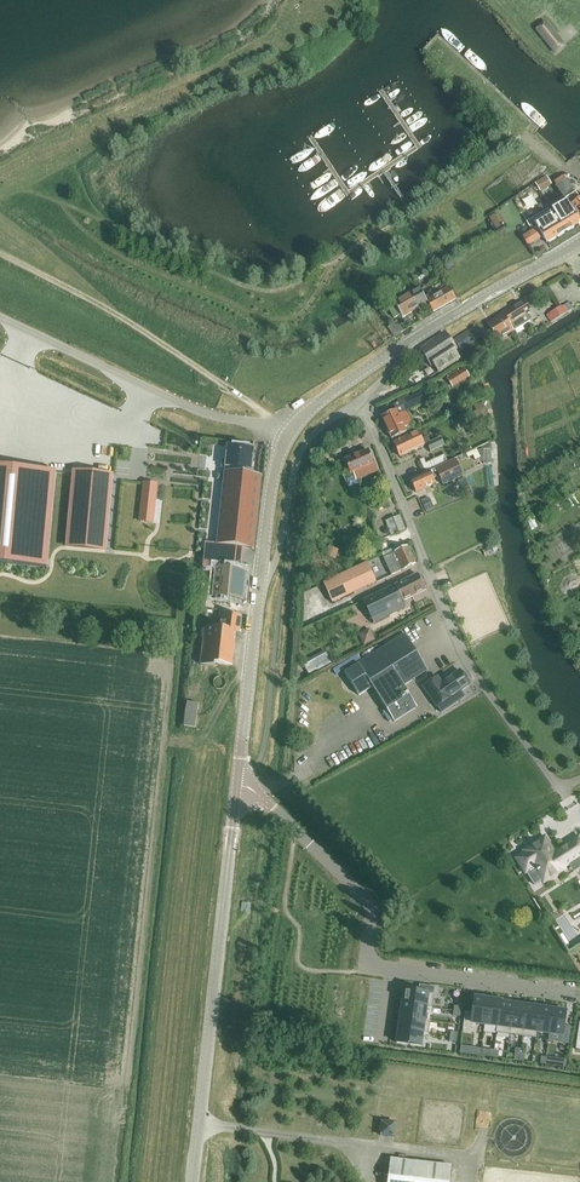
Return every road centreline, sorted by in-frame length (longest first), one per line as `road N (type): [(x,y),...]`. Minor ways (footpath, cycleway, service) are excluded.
road 1 (track): [(0,193),(59,201),(220,276),(280,291),(410,210)]
road 2 (unclassified): [(560,791),(468,665),(364,404)]
road 3 (tertiary): [(192,1181),(239,787)]
road 4 (track): [(291,433),(116,316),(0,255)]
road 5 (unclassified): [(286,442),(256,424),(199,413),(0,318)]
road 6 (residential): [(239,787),(272,807),(364,898),(377,918),(369,966),(391,969)]
road 7 (unclassified): [(262,578),(278,556),(305,446),(364,404)]
road 8 (tertiary): [(239,787),(262,578)]
road 9 (tertiary): [(407,348),(579,244)]
road 10 (residential): [(391,969),(579,995)]
road 11 (tertiary): [(286,442),(327,401),(407,348)]
road 12 (tertiary): [(262,578),(286,442)]

